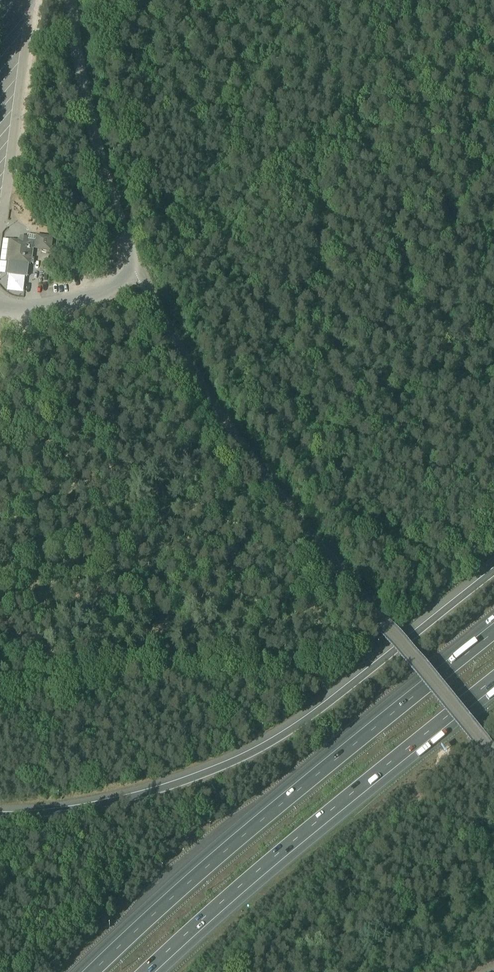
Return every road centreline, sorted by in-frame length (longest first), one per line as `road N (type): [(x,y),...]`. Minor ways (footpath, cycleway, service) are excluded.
road 1 (unclassified): [(493,763),(285,503),(173,344),(97,143),(73,0)]
road 2 (motorway): [(493,573),(326,704),(248,755),(119,800),(0,817)]
road 3 (motorway): [(493,629),(304,781),(89,971)]
road 4 (motorway): [(153,971),(493,686)]

